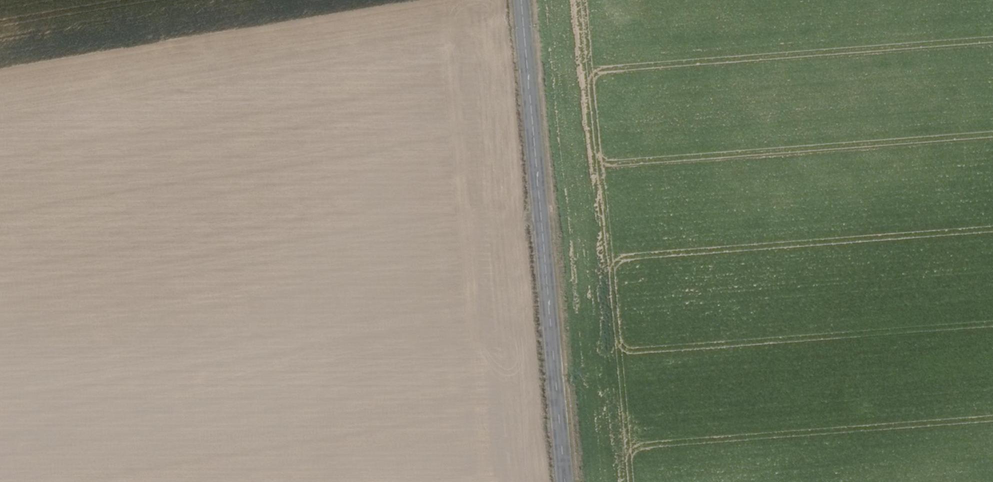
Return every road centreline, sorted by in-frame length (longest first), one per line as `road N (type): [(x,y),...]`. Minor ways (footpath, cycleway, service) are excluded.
road 1 (tertiary): [(568,481),(523,0)]

